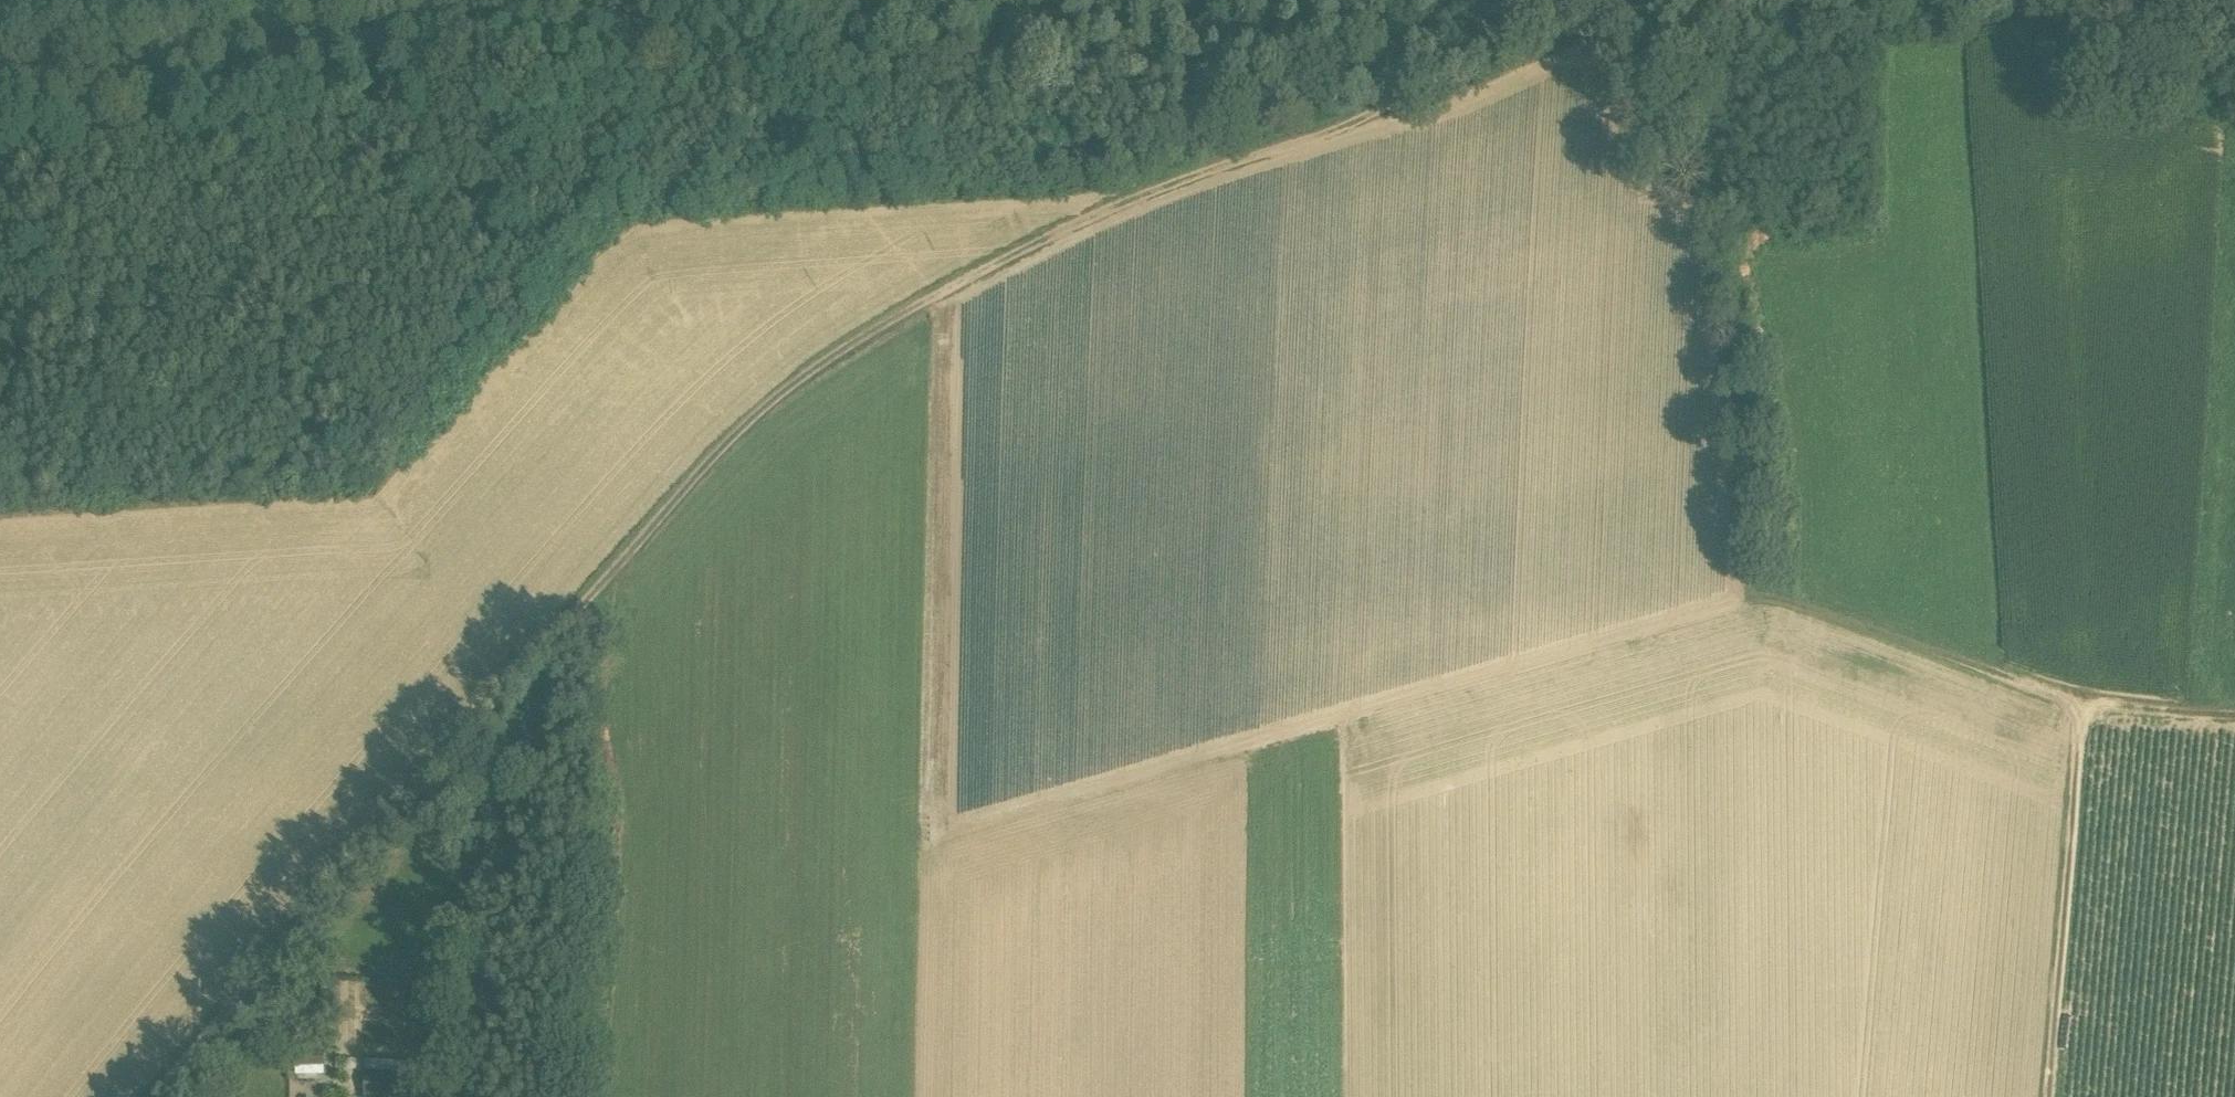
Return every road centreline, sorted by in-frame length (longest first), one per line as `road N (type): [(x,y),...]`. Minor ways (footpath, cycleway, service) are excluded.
road 1 (track): [(1561,0),(1331,131),(1168,181),(1048,236),(780,391),(386,828),(163,1096)]
road 2 (unclassified): [(0,79),(715,0)]
road 3 (track): [(2084,699),(2048,1096)]
road 4 (track): [(2084,699),(1791,603),(1753,599)]
road 5 (track): [(2234,716),(2084,699)]

